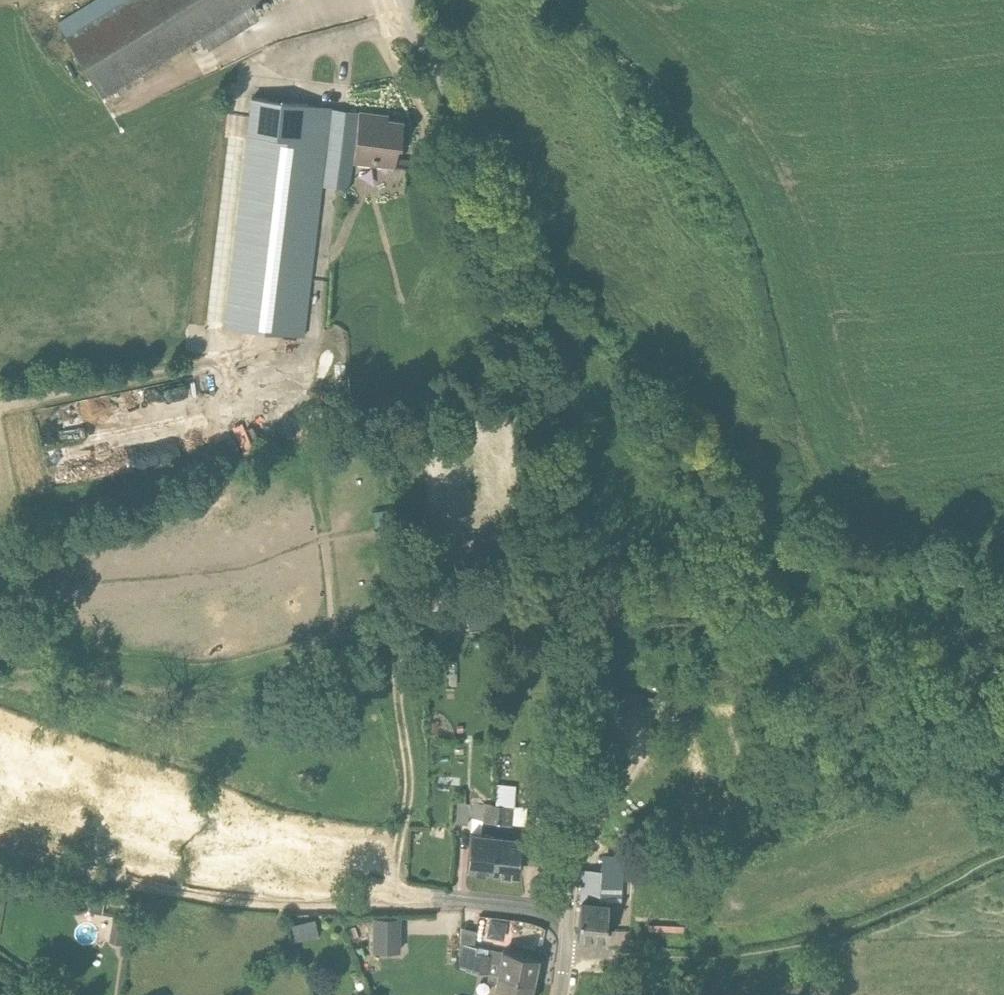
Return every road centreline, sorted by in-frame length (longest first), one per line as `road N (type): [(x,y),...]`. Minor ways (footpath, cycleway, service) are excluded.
road 1 (unclassified): [(560,994),(575,681),(541,405),(524,323),(463,136),(406,0)]
road 2 (track): [(594,954),(721,957),(787,950),(882,917),(1003,858)]
road 3 (track): [(427,610),(396,626),(410,791),(394,863),(400,887),(430,898)]

